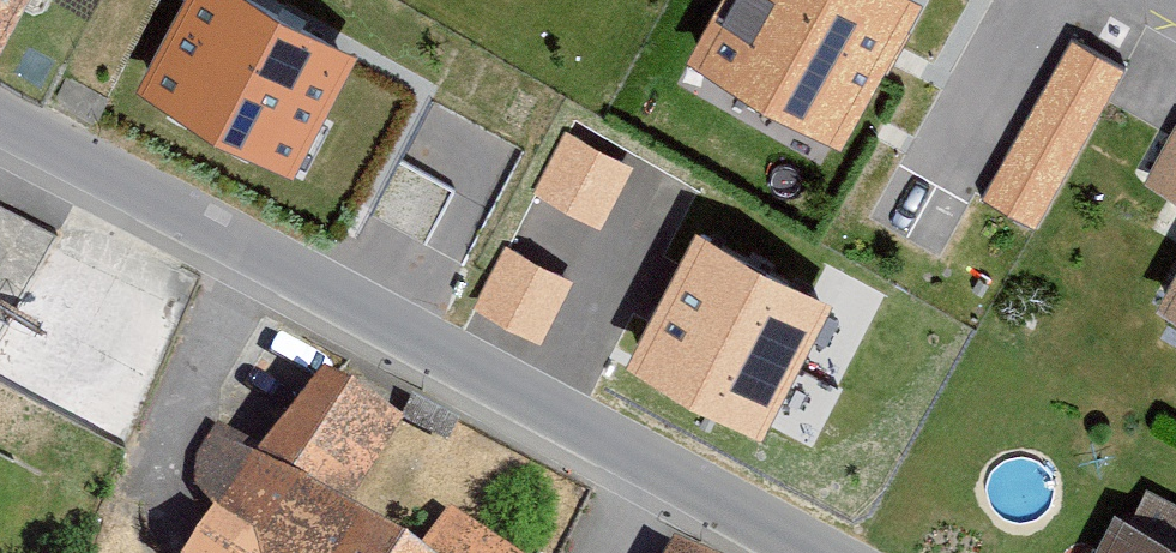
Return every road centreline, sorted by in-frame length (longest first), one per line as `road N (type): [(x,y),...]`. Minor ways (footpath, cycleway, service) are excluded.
road 1 (residential): [(629,464),(0,129)]
road 2 (residential): [(801,552),(629,464)]

